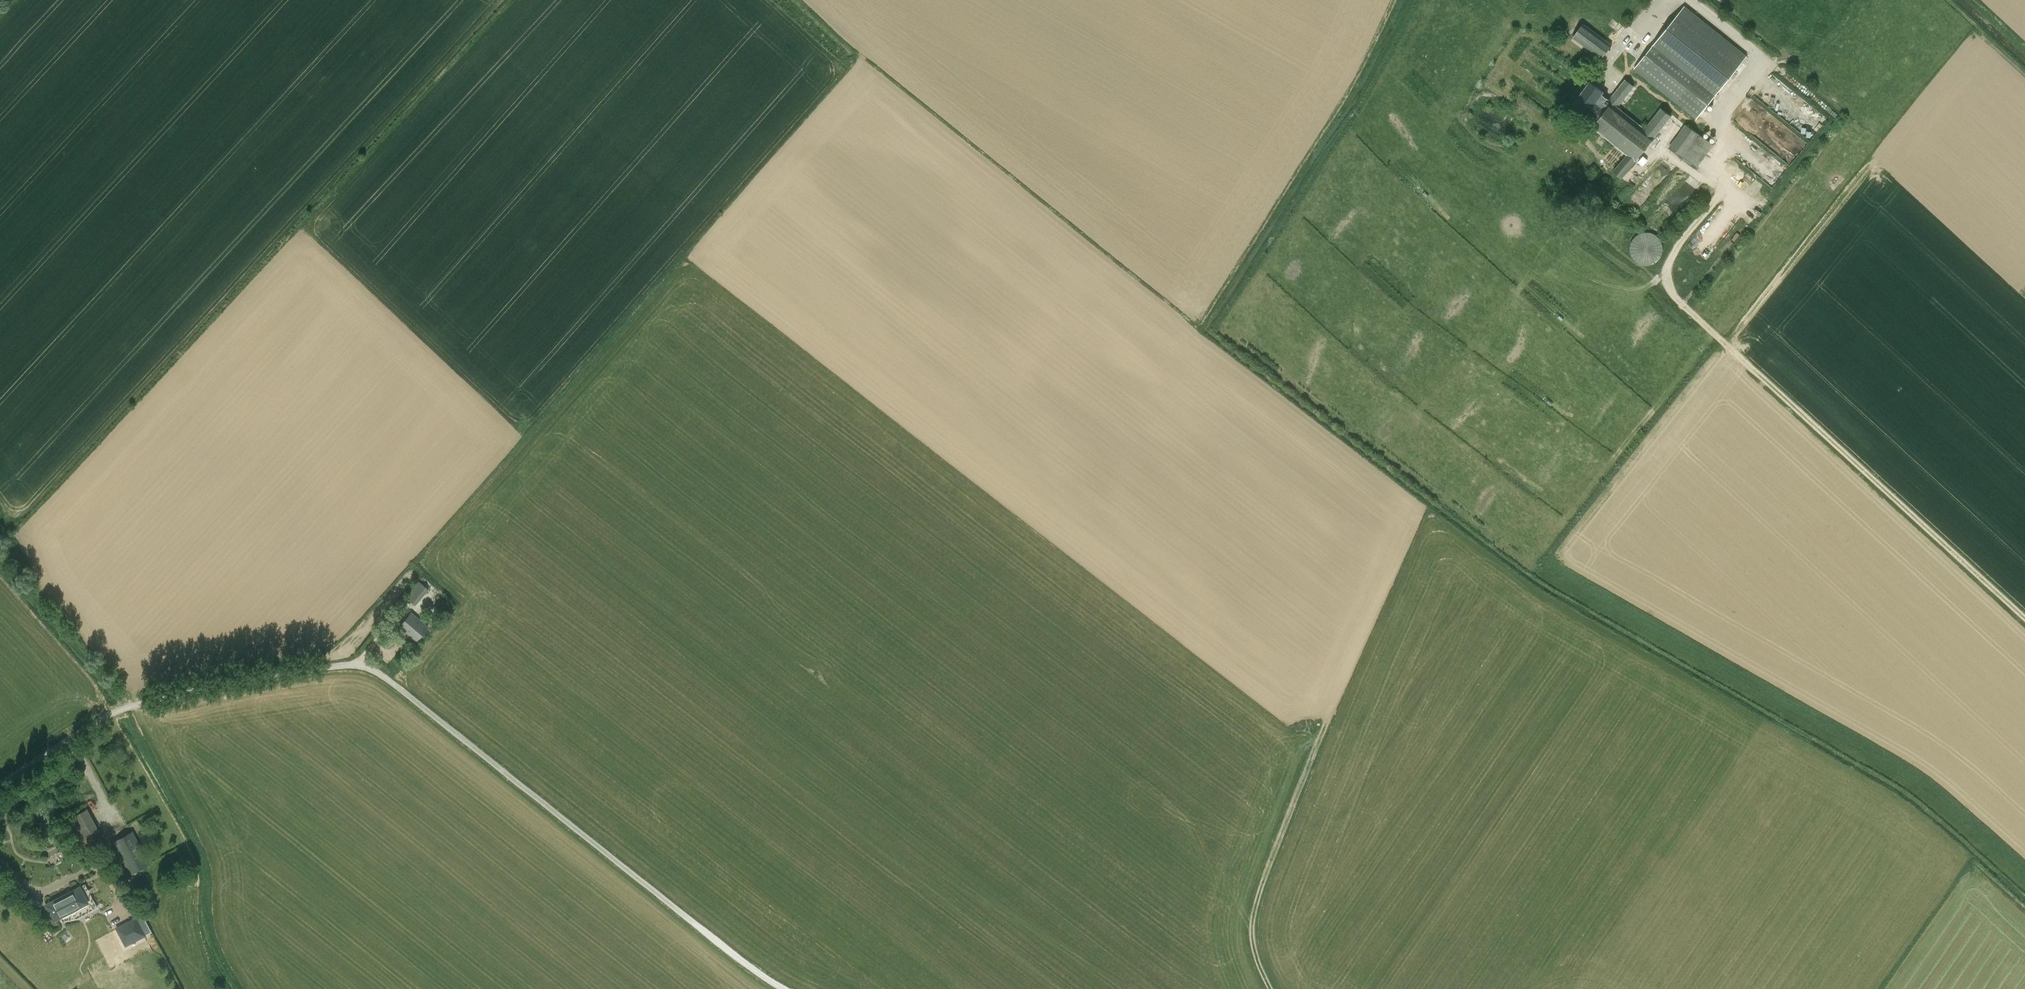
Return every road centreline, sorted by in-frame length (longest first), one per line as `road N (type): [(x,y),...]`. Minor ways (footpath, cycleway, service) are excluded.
road 1 (unclassified): [(789,988),(369,666),(127,705),(0,783)]
road 2 (track): [(1711,203),(1670,262),(1674,296),(2024,618)]

